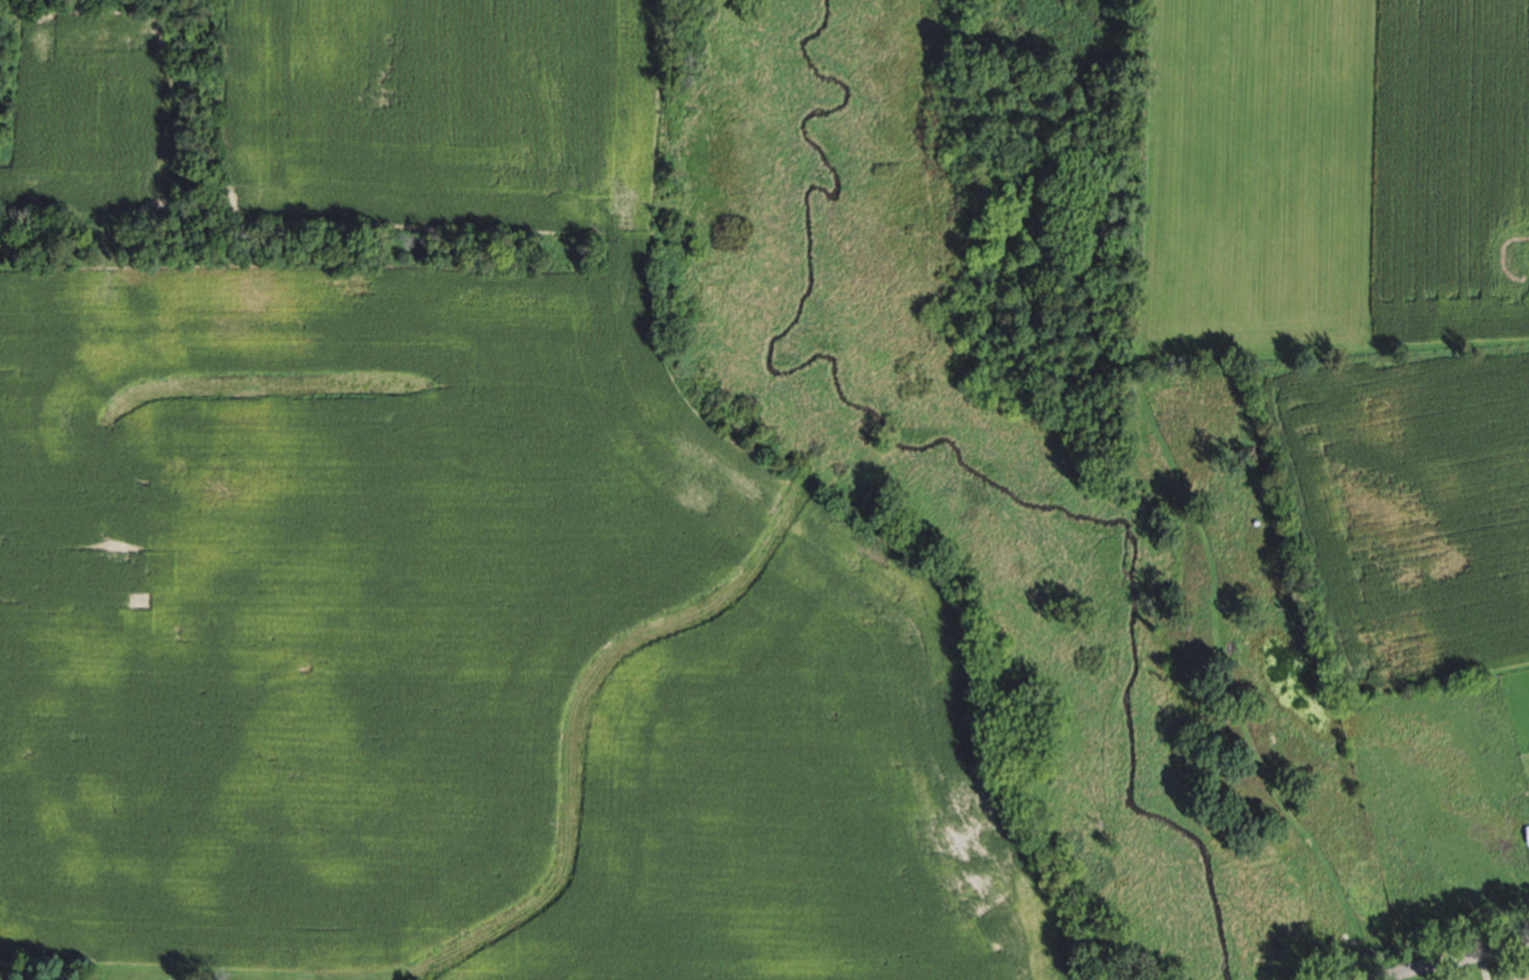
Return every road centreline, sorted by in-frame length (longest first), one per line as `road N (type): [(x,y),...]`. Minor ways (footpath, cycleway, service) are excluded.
road 1 (residential): [(1380,979),(1528,942)]

